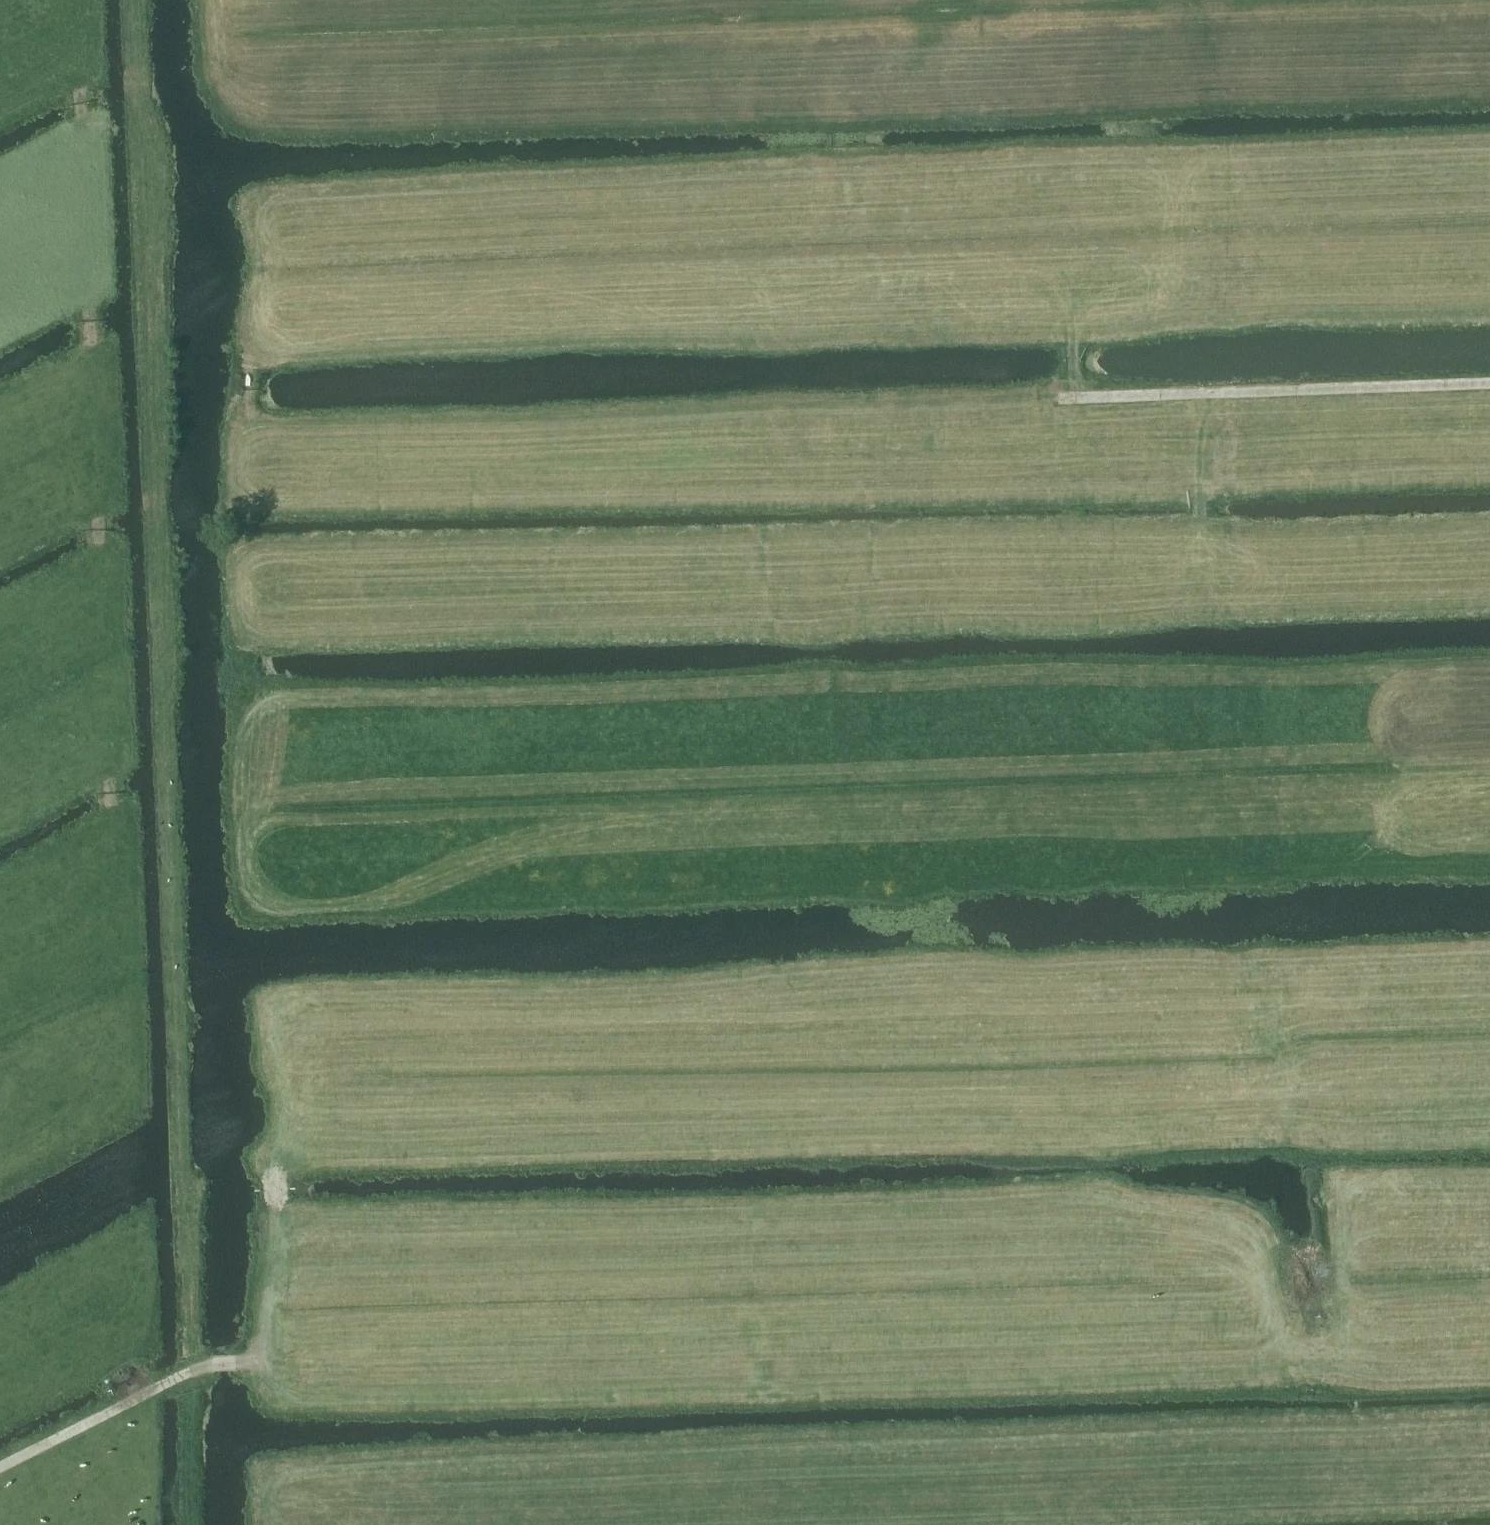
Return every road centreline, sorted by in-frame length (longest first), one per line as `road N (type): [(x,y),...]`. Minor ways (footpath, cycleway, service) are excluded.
road 1 (track): [(1489,385),(1060,398)]
road 2 (track): [(0,1468),(192,1370),(267,1358)]

